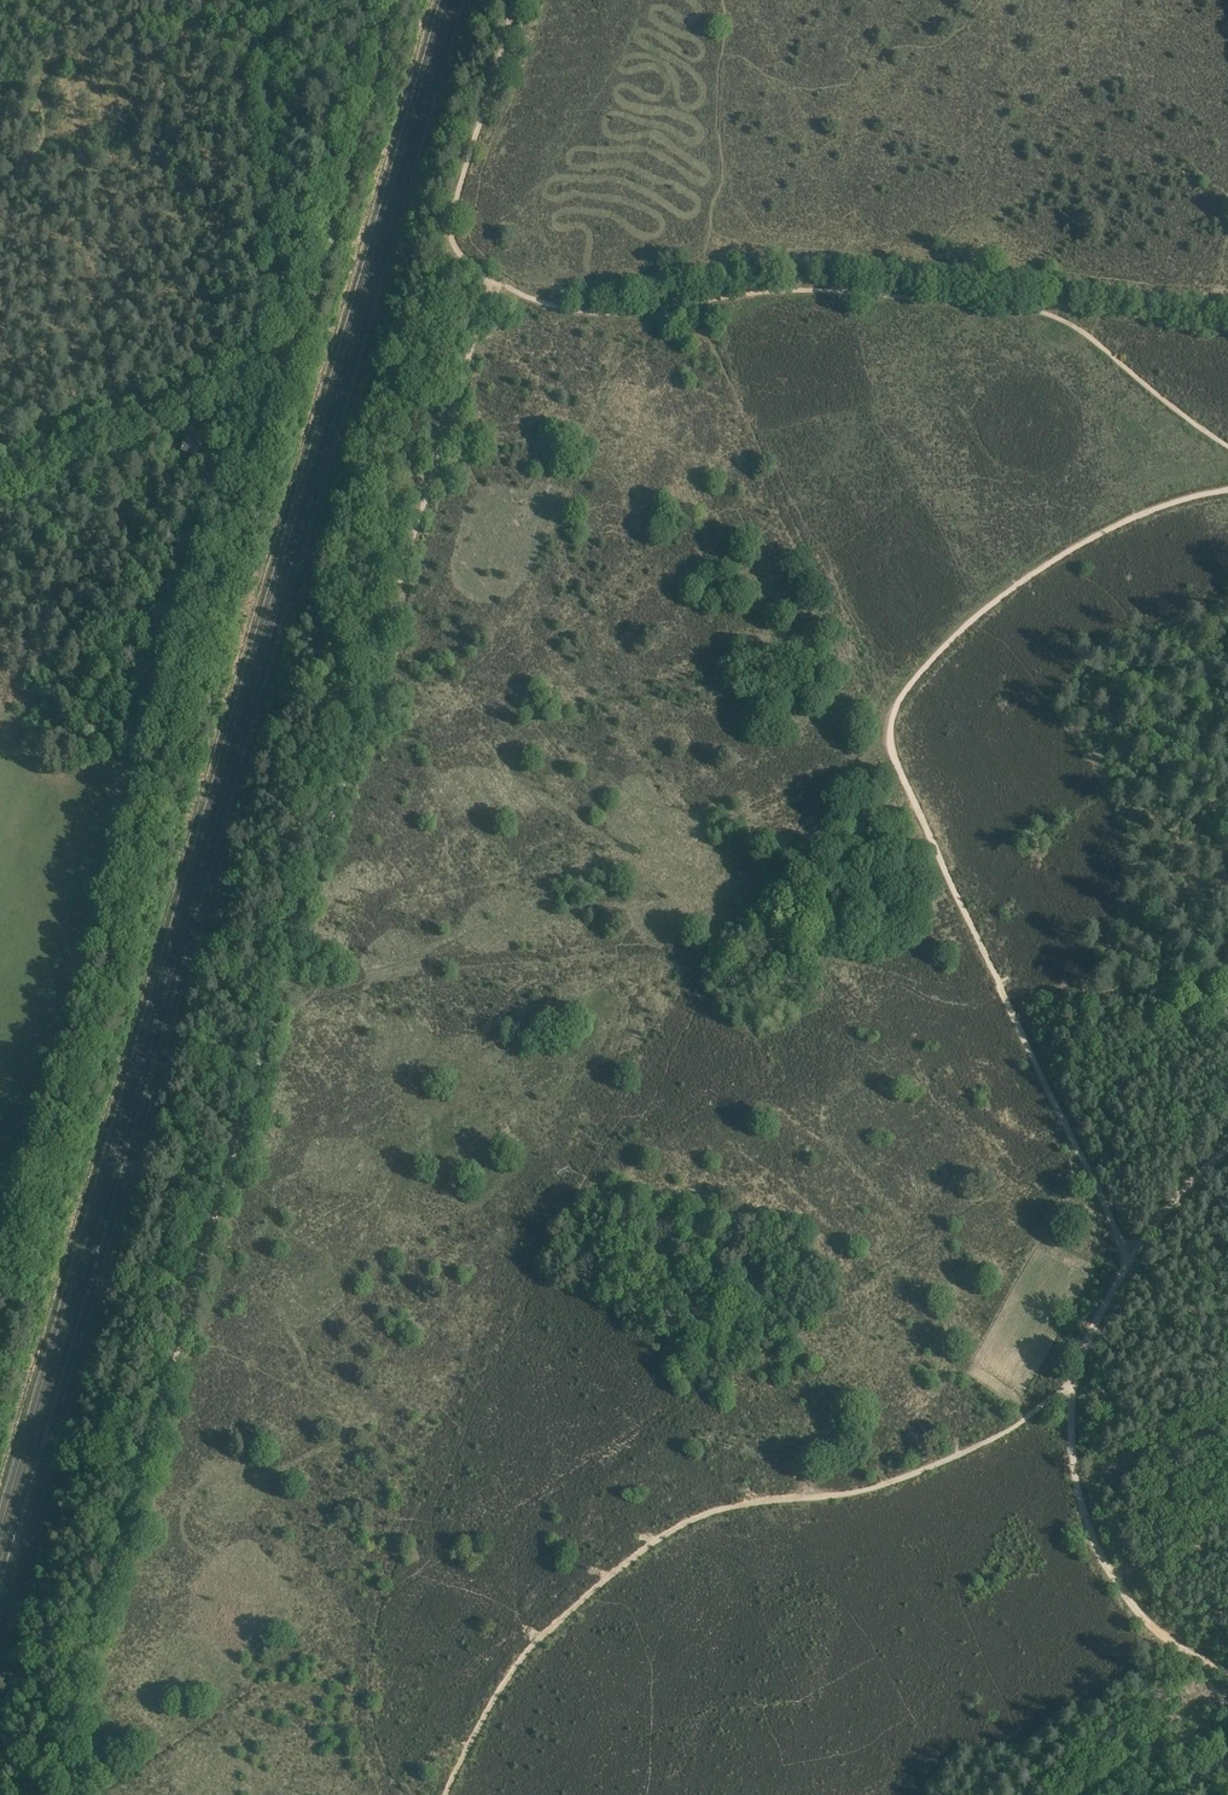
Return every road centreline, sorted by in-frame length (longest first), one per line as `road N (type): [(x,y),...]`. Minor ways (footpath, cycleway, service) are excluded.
road 1 (track): [(38,1787),(490,283)]
road 2 (track): [(1227,1674),(1169,1642),(1098,1551),(1073,1461),(1072,1388)]
road 3 (track): [(490,283),(458,251),(450,221),(515,0)]
road 4 (track): [(0,471),(284,362)]
road 5 (track): [(1126,1262),(1227,1150)]
road 6 (track): [(1072,1388),(1126,1262)]

